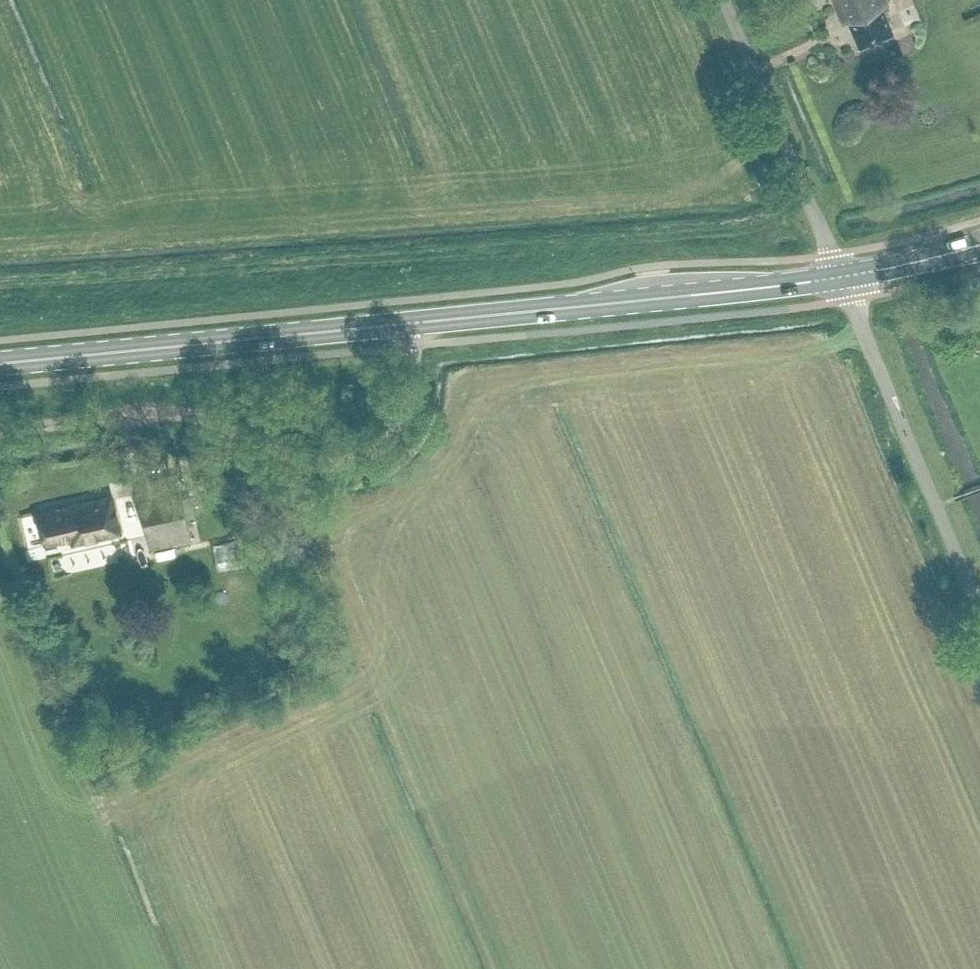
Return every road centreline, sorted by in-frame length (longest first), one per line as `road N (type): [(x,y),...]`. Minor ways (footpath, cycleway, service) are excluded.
road 1 (unclassified): [(409,321),(413,376),(402,422),(376,453),(348,465),(303,461),(189,416),(0,431)]
road 2 (primary): [(409,321),(840,275)]
road 3 (primary): [(0,361),(409,321)]
road 4 (unclassified): [(979,612),(840,275)]
road 5 (unclassified): [(840,275),(724,0)]
road 6 (primary): [(840,275),(979,242)]

